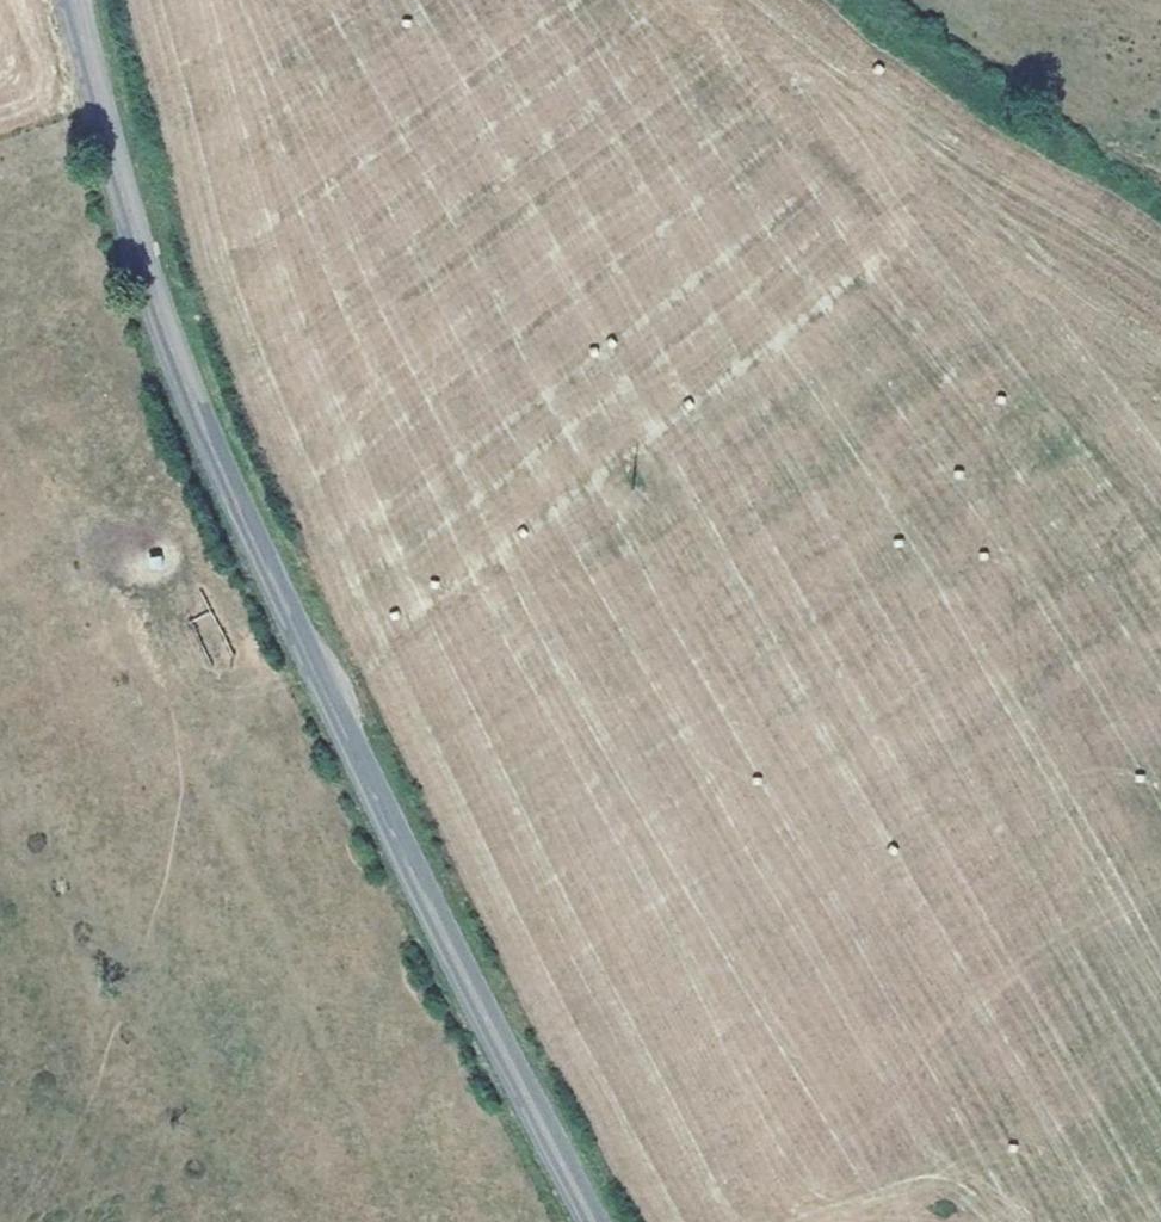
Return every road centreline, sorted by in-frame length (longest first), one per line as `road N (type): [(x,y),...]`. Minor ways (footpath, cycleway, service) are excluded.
road 1 (tertiary): [(76,0),(139,246),(204,431),(594,1221)]

